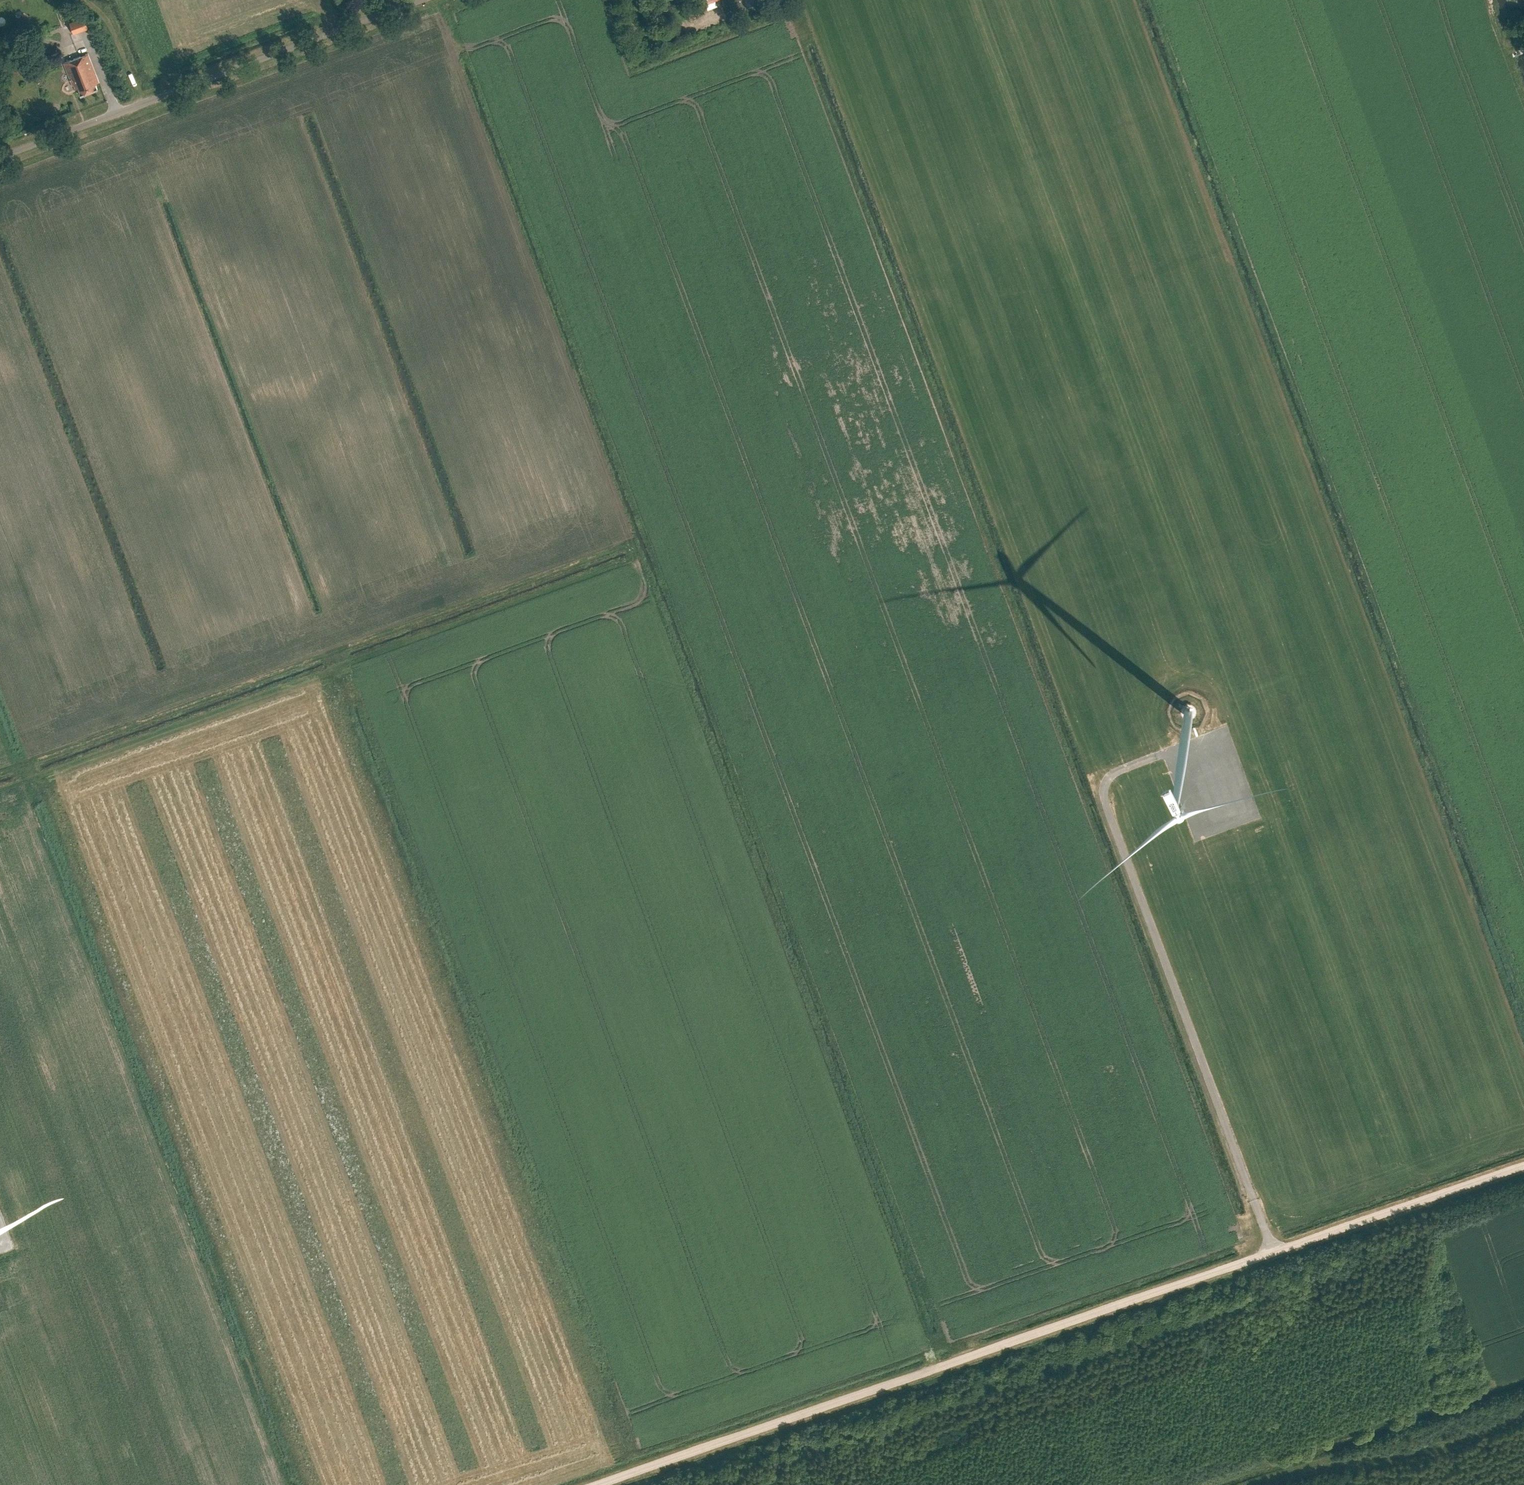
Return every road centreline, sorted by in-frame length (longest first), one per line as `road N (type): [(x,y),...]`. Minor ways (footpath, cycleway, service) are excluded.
road 1 (track): [(1523,1165),(598,1484)]
road 2 (unclassified): [(0,157),(417,0)]
road 3 (track): [(144,102),(109,16),(79,0)]

